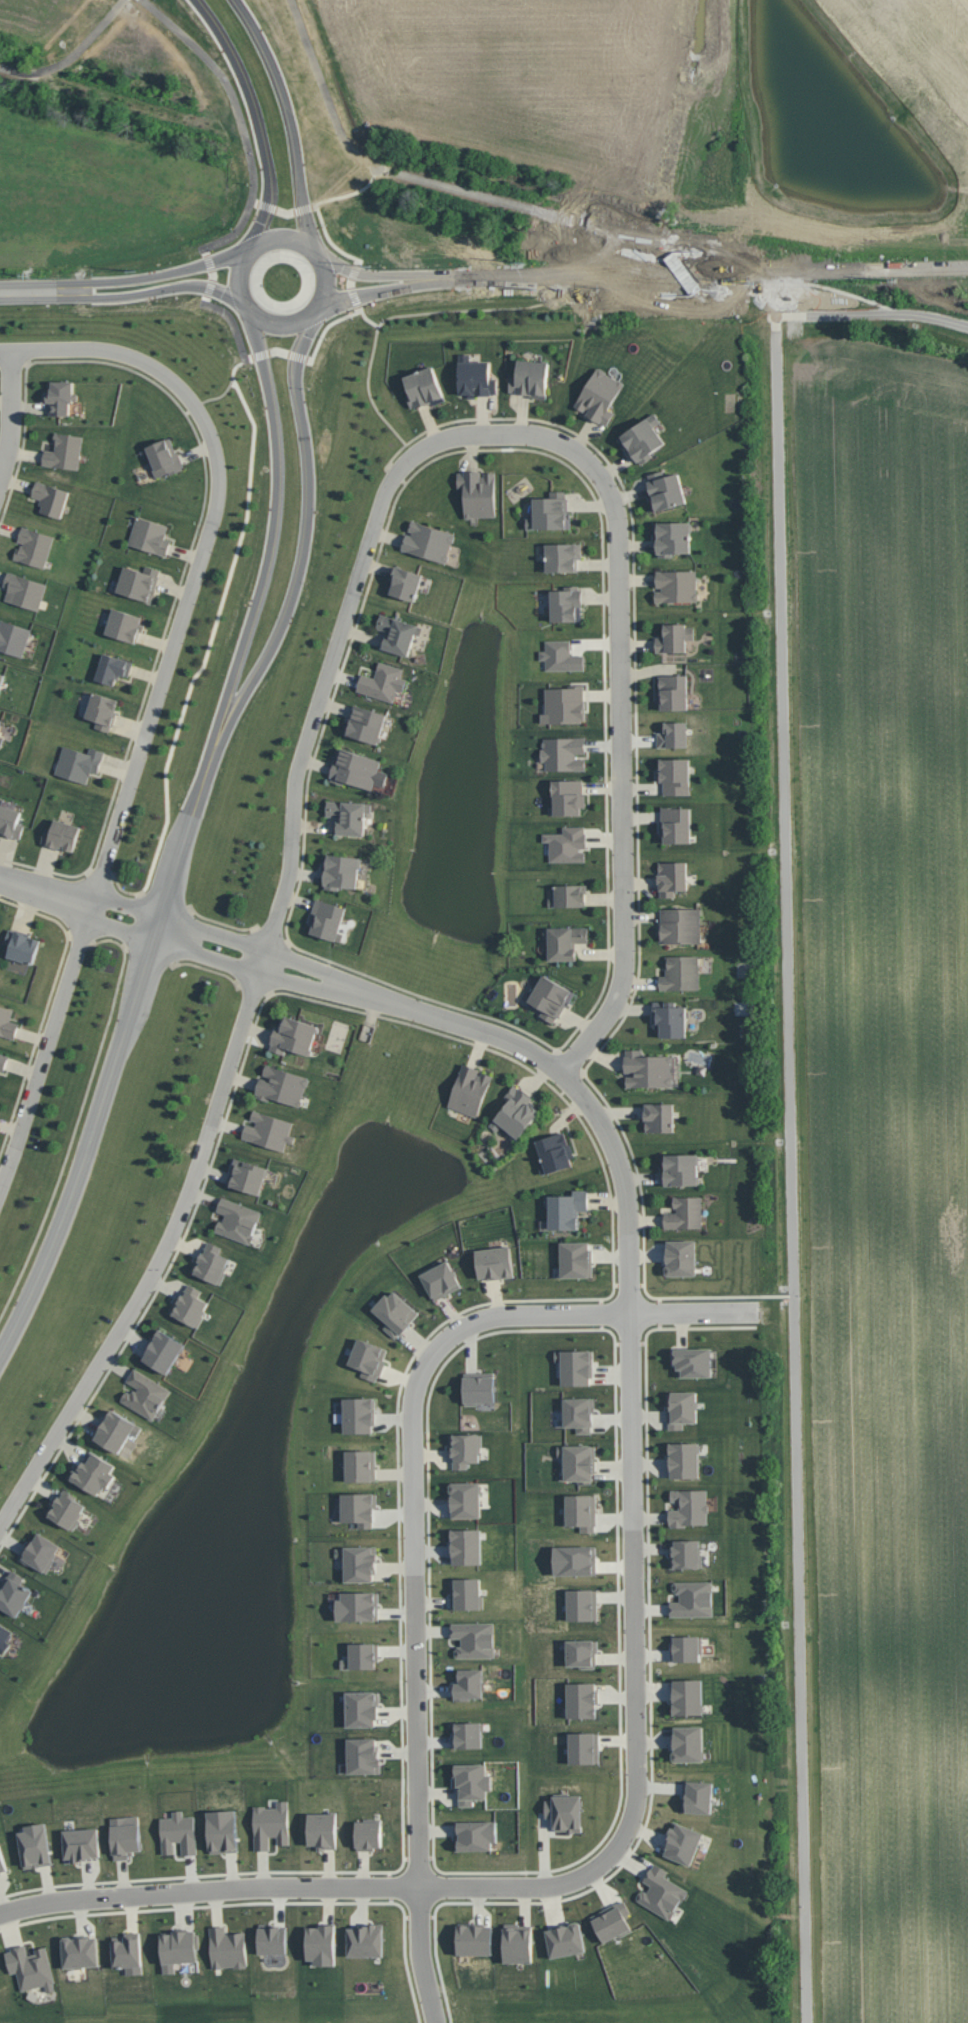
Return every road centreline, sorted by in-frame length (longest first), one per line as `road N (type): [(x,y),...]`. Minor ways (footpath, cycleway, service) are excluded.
road 1 (residential): [(0,1525),(119,1327),(198,1167),(287,882),(300,769),(385,494),(417,453),(462,435),(526,433),(560,442),(598,473),(614,505),(625,977),(605,1018),(554,1070)]
road 2 (residential): [(11,347),(121,352),(160,371),(201,414),(219,480),(0,1186)]
road 3 (residential): [(629,1233),(619,1160),(601,1125),(554,1070),(512,1042),(0,876)]
road 4 (residential): [(634,1312),(472,1322),(451,1335),(418,1378),(420,1889)]
road 5 (residential): [(420,1889),(562,1884),(601,1863),(628,1828),(637,1789),(641,1633),(634,1312)]
road 6 (residential): [(199,784),(84,1160),(0,1357)]
road 7 (tertiary): [(423,275),(967,268)]
road 8 (residential): [(199,784),(271,650),(303,562),(311,464),(299,372),(313,320)]
road 9 (residential): [(250,314),(282,487),(267,574),(199,784)]
road 10 (residential): [(0,1914),(199,1889),(420,1889)]
road 11 (tertiary): [(329,298),(323,255),(298,237),(255,246),(239,271),(241,301),(273,328),(301,327),(329,298)]
road 12 (tertiary): [(209,0),(246,63),(272,172),(257,245)]
road 13 (tertiary): [(312,244),(279,63),(244,0)]
road 14 (tertiary): [(250,251),(97,278),(85,287)]
road 15 (tertiary): [(85,287),(120,293),(199,281),(240,294)]
road 16 (residential): [(420,1889),(421,1961),(434,2022)]
road 17 (residential): [(766,1309),(634,1312)]
road 18 (residential): [(0,472),(10,432),(11,347)]

